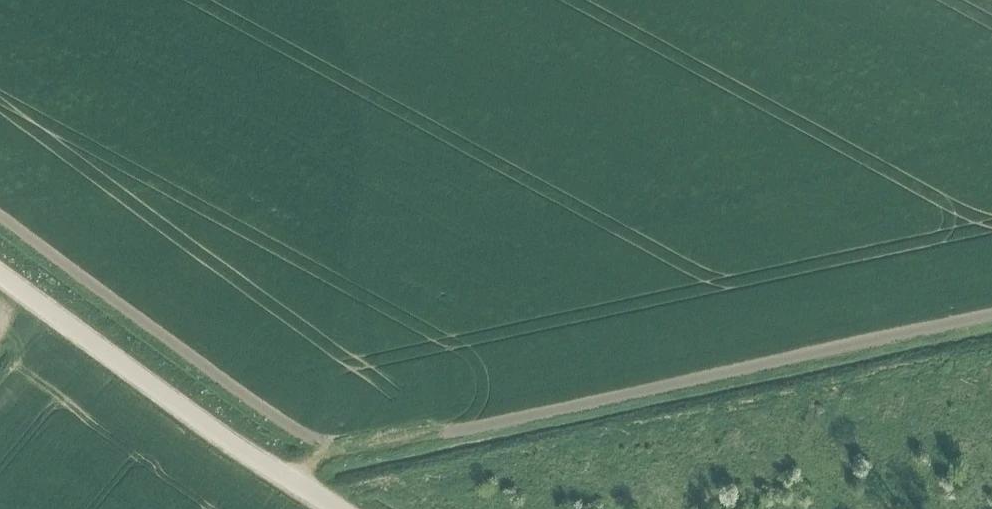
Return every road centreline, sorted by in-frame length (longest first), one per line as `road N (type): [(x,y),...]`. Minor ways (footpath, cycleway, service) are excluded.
road 1 (tertiary): [(339,508),(0,272)]

